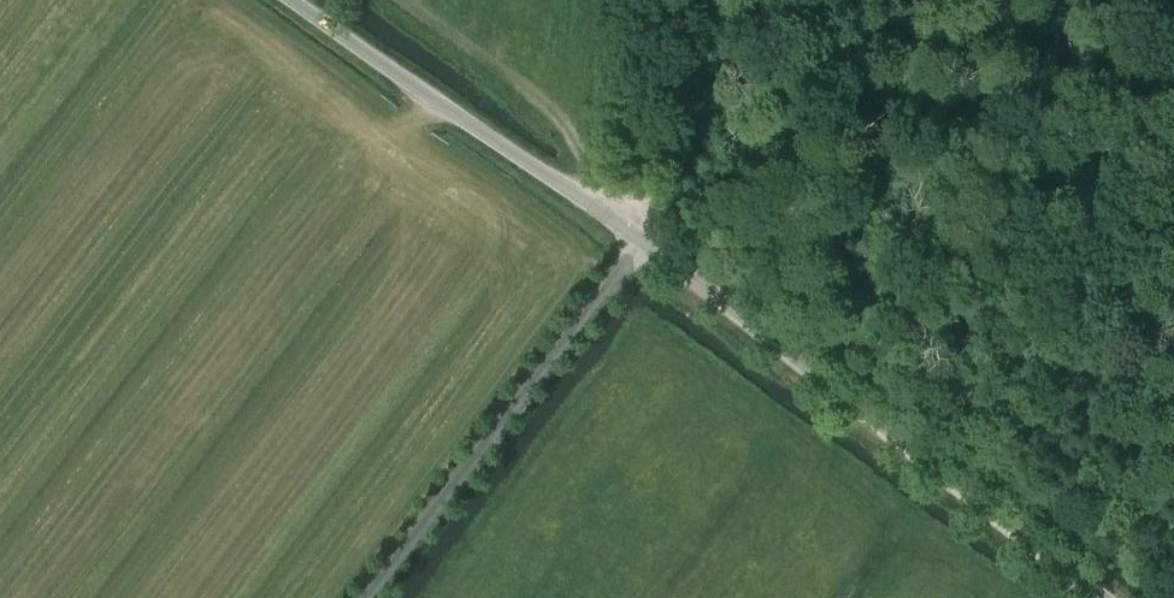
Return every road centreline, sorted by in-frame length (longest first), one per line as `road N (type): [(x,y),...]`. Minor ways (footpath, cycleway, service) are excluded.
road 1 (unclassified): [(1103,597),(634,236),(292,0)]
road 2 (track): [(367,597),(634,236),(663,0)]

